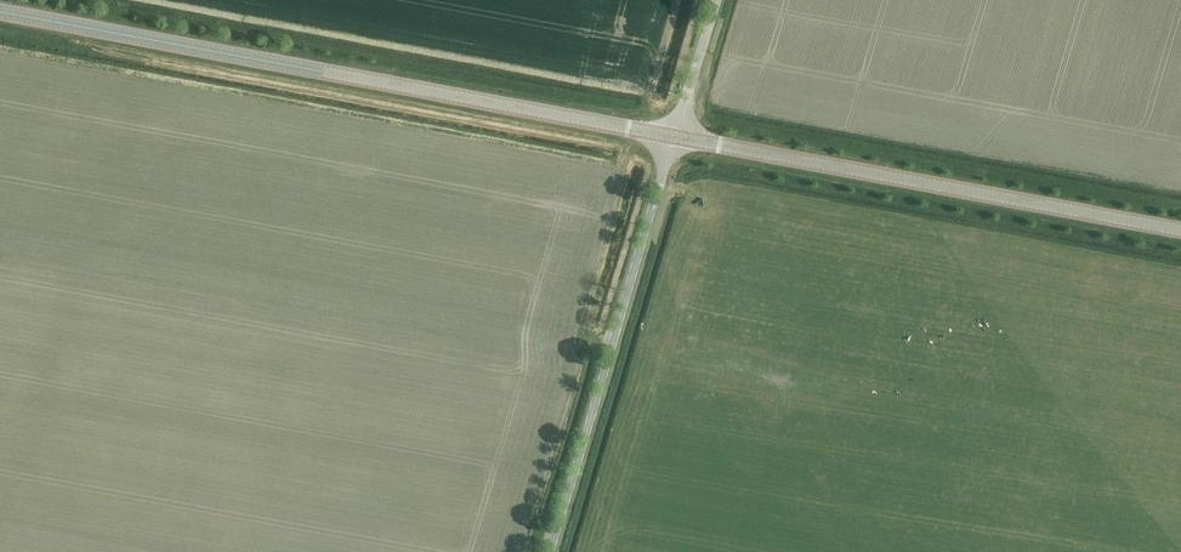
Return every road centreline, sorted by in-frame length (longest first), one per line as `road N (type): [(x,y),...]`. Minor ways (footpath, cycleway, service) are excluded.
road 1 (secondary): [(673,133),(0,10)]
road 2 (secondary): [(1180,230),(673,133)]
road 3 (unclassified): [(547,551),(673,133)]
road 4 (unclassified): [(673,133),(713,0)]

